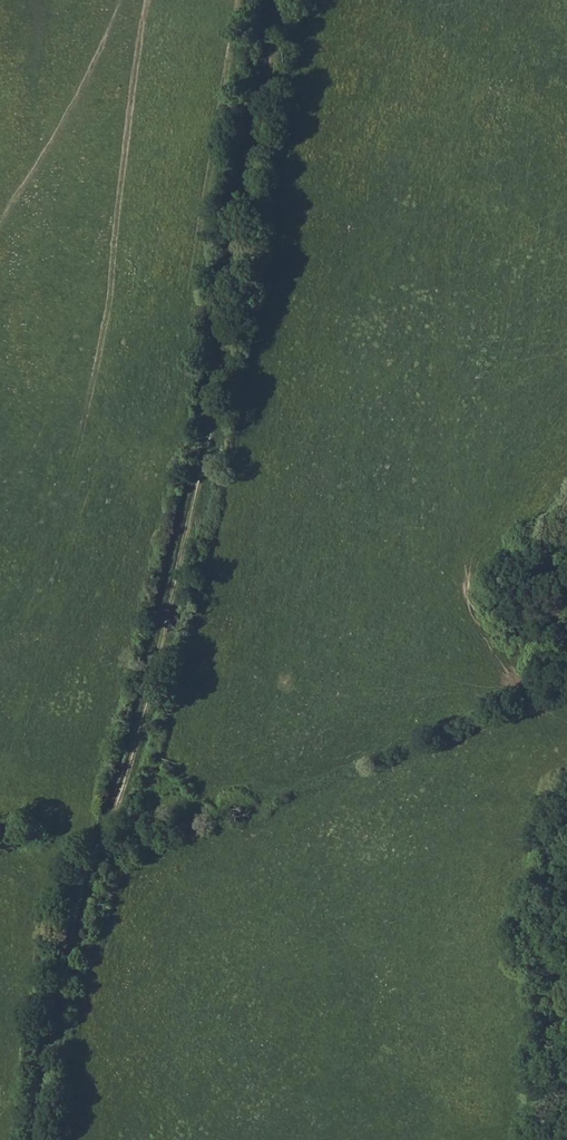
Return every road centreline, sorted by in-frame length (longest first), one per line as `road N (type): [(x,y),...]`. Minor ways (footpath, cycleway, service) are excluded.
road 1 (track): [(41,1139),(76,927),(184,562),(248,214),(273,0)]

